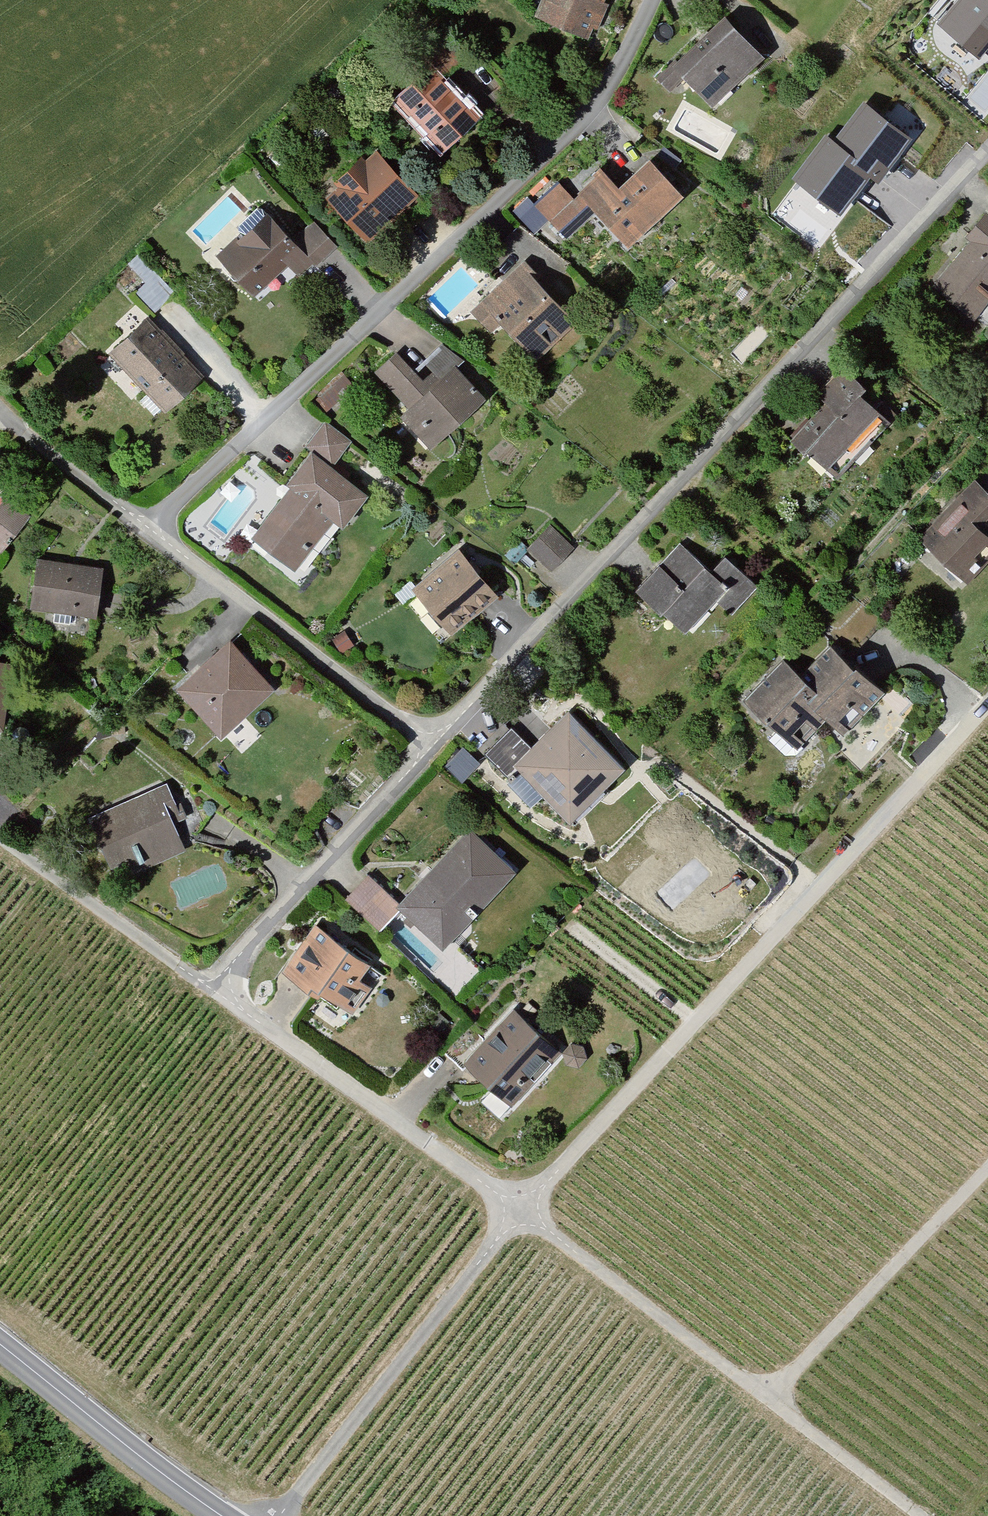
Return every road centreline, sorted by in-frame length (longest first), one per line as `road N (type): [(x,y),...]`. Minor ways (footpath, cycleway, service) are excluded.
road 1 (residential): [(656,0),(611,87),(542,160),(152,526),(431,747)]
road 2 (residential): [(987,156),(431,747)]
road 3 (residential): [(529,1210),(987,712)]
road 4 (track): [(529,1210),(923,1515)]
road 5 (residential): [(275,1515),(529,1210)]
road 6 (residential): [(218,990),(529,1210)]
road 7 (residential): [(431,747),(218,990)]
road 8 (track): [(769,1396),(987,1171)]
road 9 (tertiary): [(230,1515),(0,1346)]
road 10 (residential): [(218,990),(0,835)]

